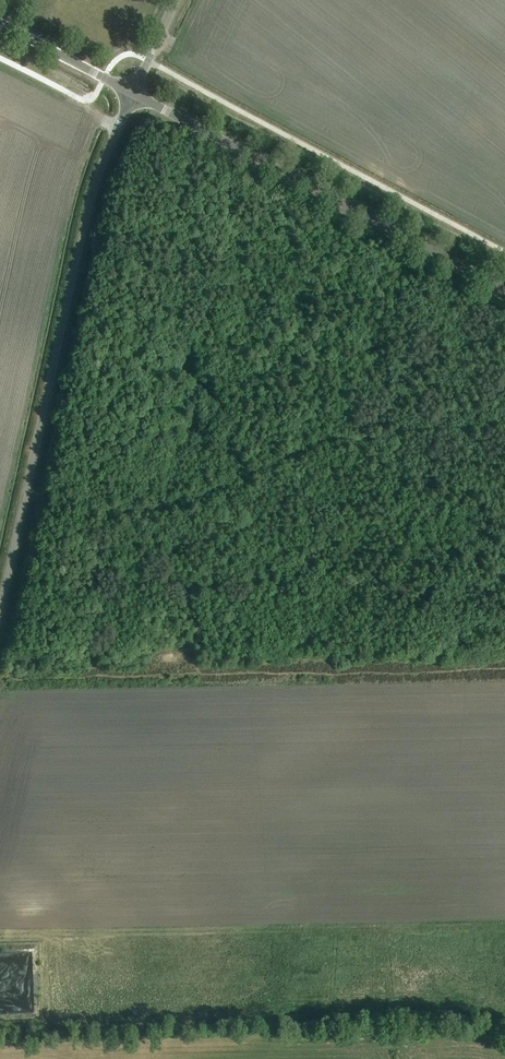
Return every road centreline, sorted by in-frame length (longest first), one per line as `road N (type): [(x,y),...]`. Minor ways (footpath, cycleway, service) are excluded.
road 1 (unclassified): [(0,610),(88,212),(134,93)]
road 2 (track): [(504,1011),(0,1028)]
road 3 (tertiary): [(504,289),(134,93)]
road 4 (tertiary): [(134,93),(0,25)]

